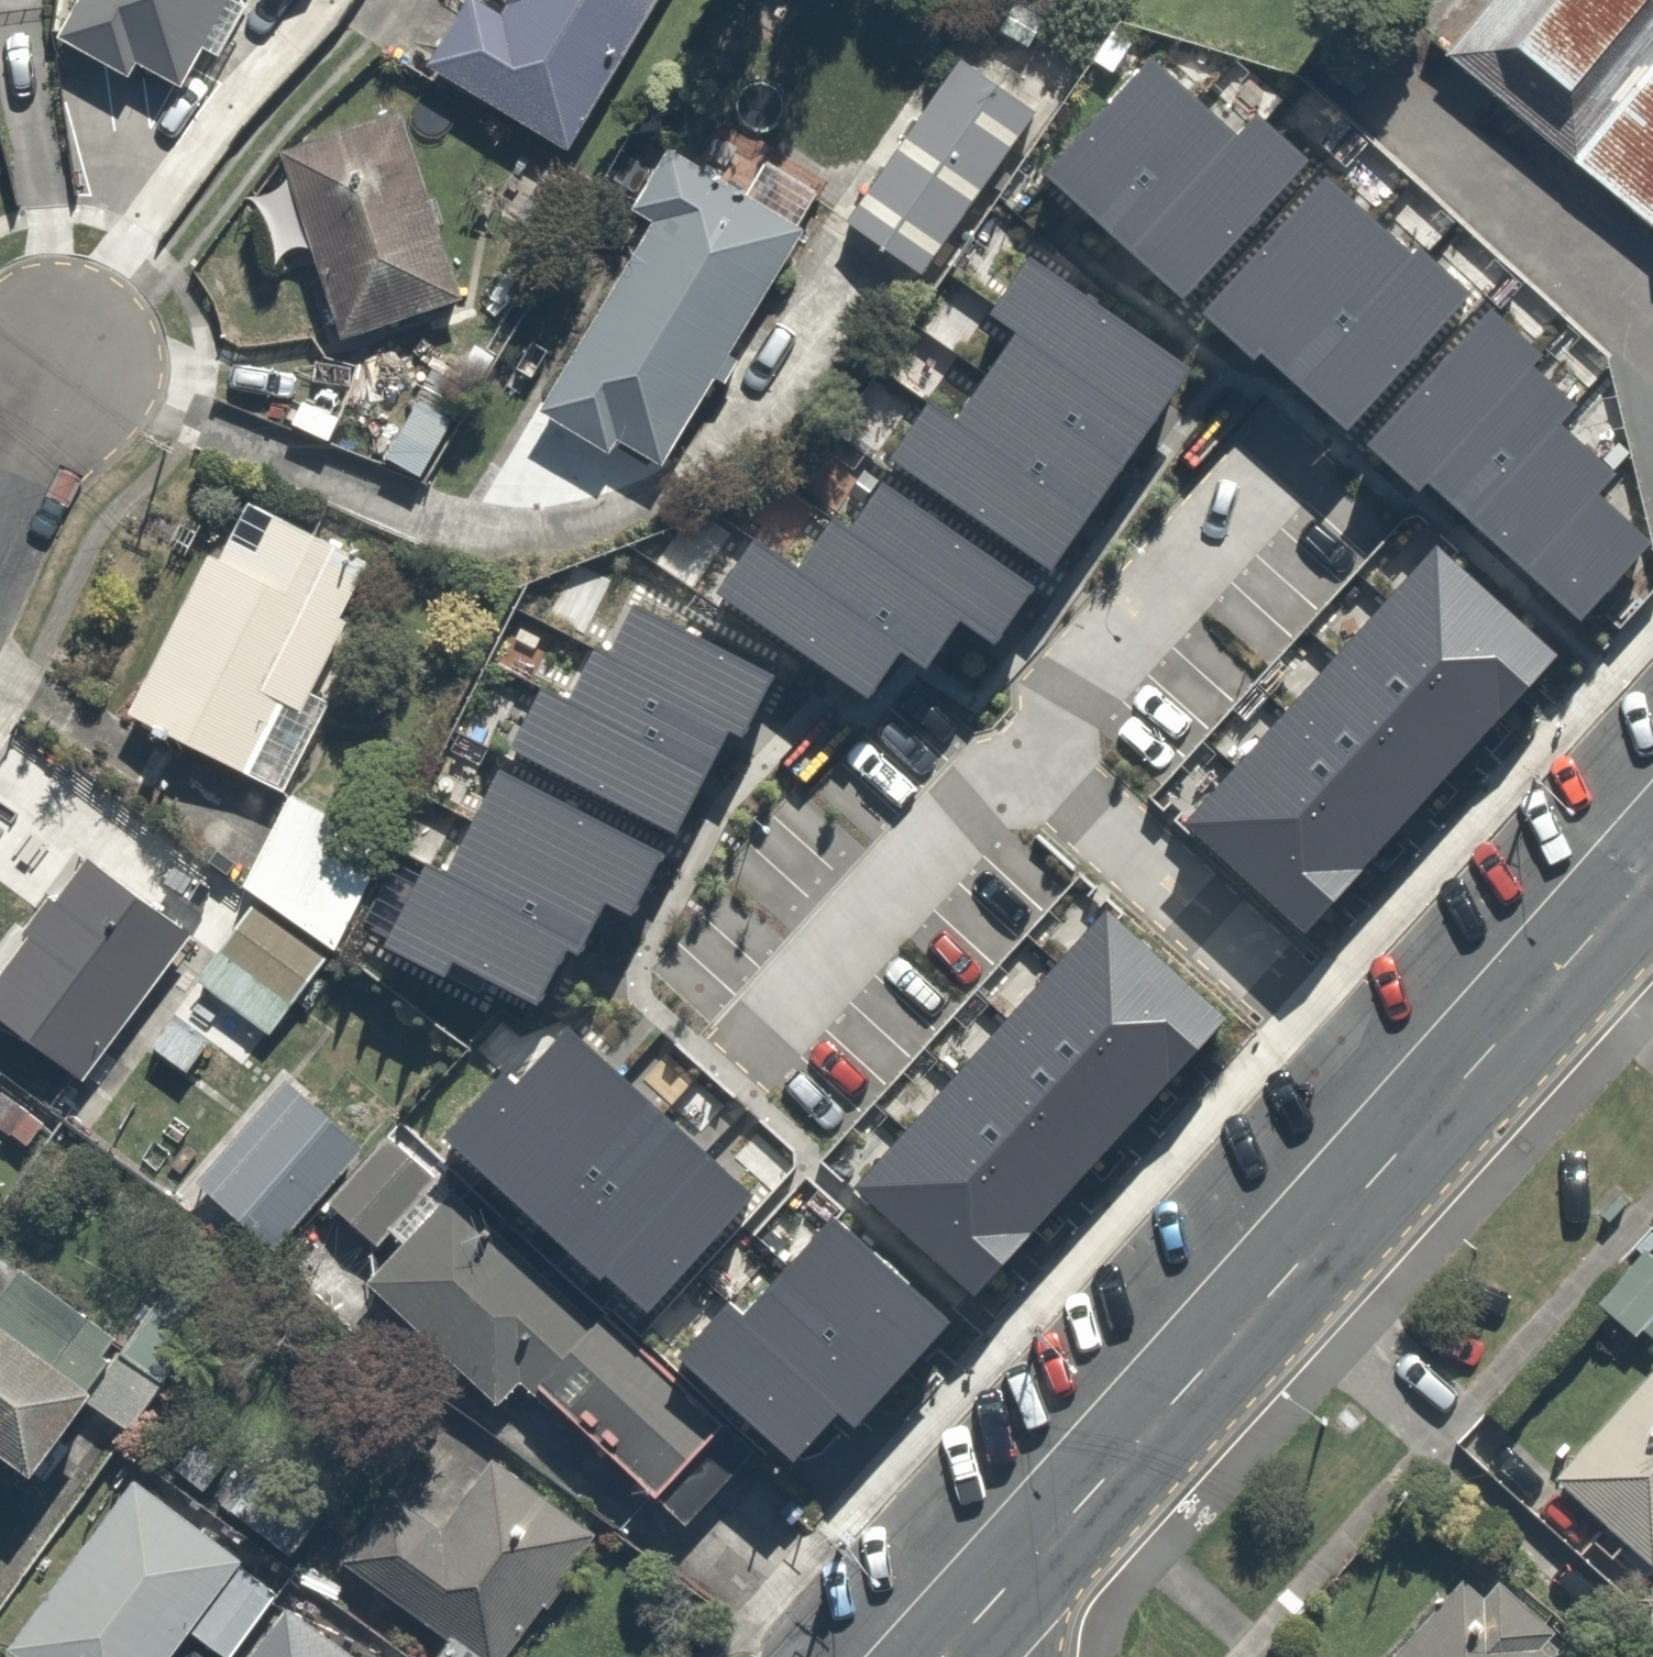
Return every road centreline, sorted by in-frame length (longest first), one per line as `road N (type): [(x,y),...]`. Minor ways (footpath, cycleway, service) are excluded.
road 1 (secondary): [(946,1656),(1652,869)]
road 2 (residential): [(0,509),(55,369)]

